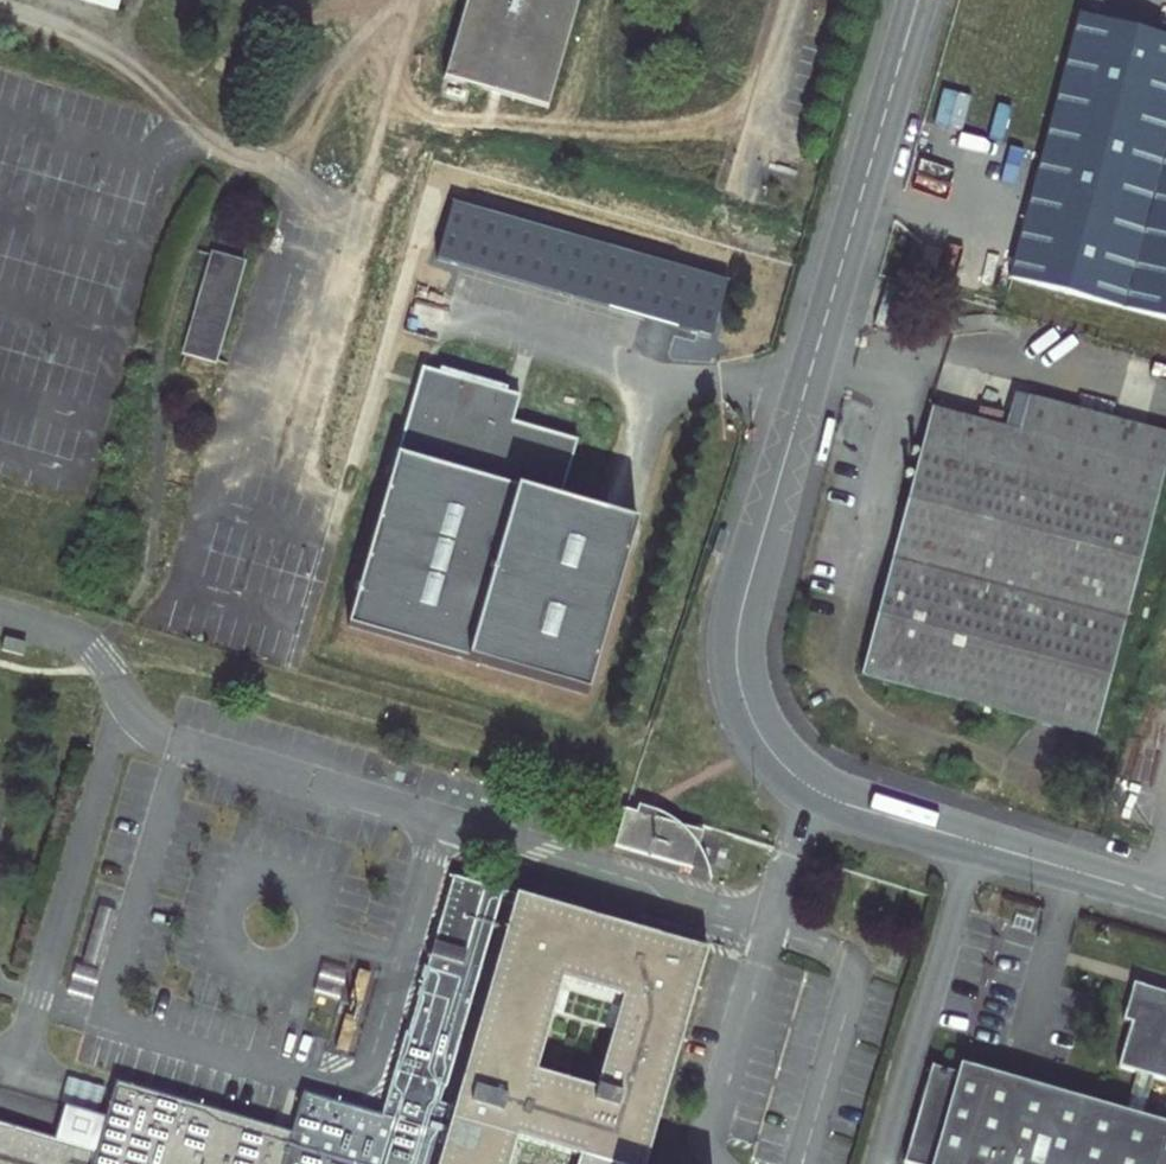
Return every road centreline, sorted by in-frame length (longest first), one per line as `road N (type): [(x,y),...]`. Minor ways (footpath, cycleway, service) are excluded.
road 1 (unclassified): [(919,0),(743,608),(739,678),(771,751),(823,794),(1165,898)]

